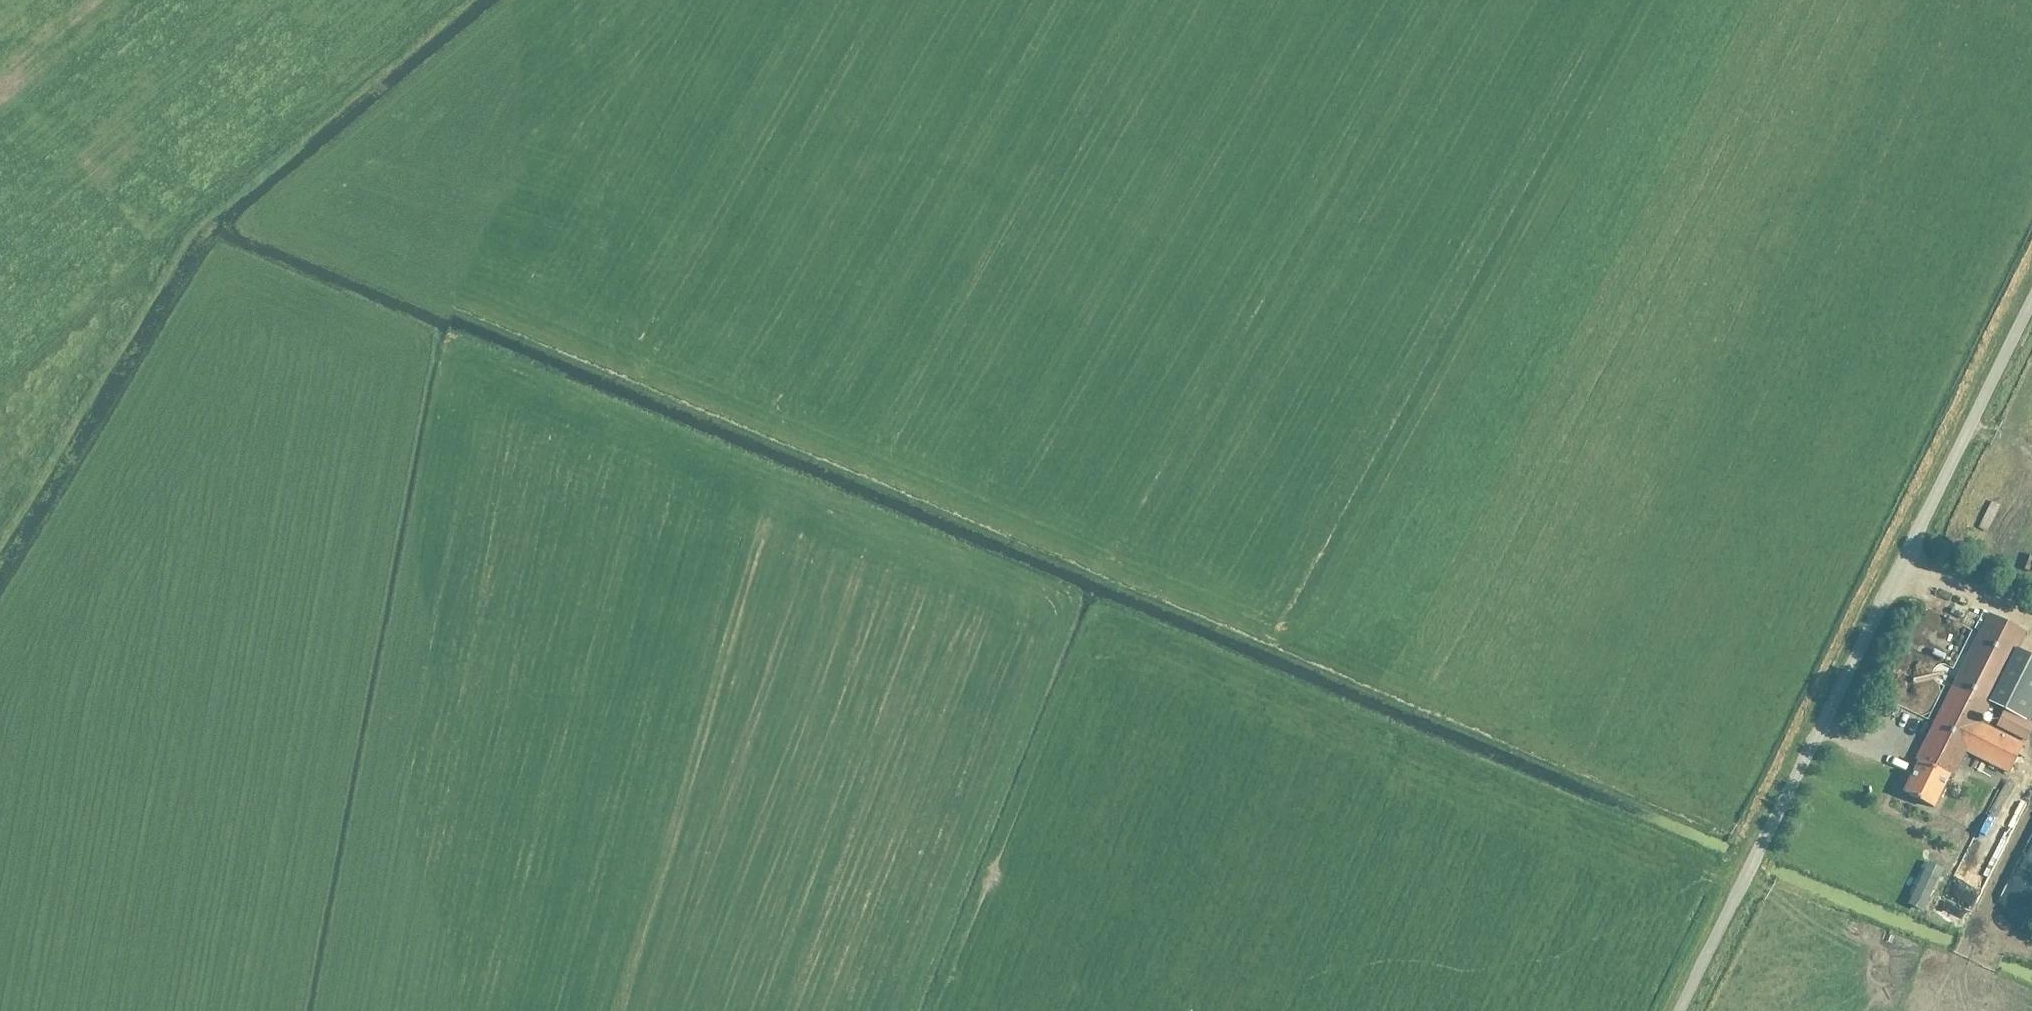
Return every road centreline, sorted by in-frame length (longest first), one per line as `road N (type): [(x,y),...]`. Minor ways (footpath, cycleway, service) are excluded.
road 1 (unclassified): [(1677,1010),(2031,285)]

